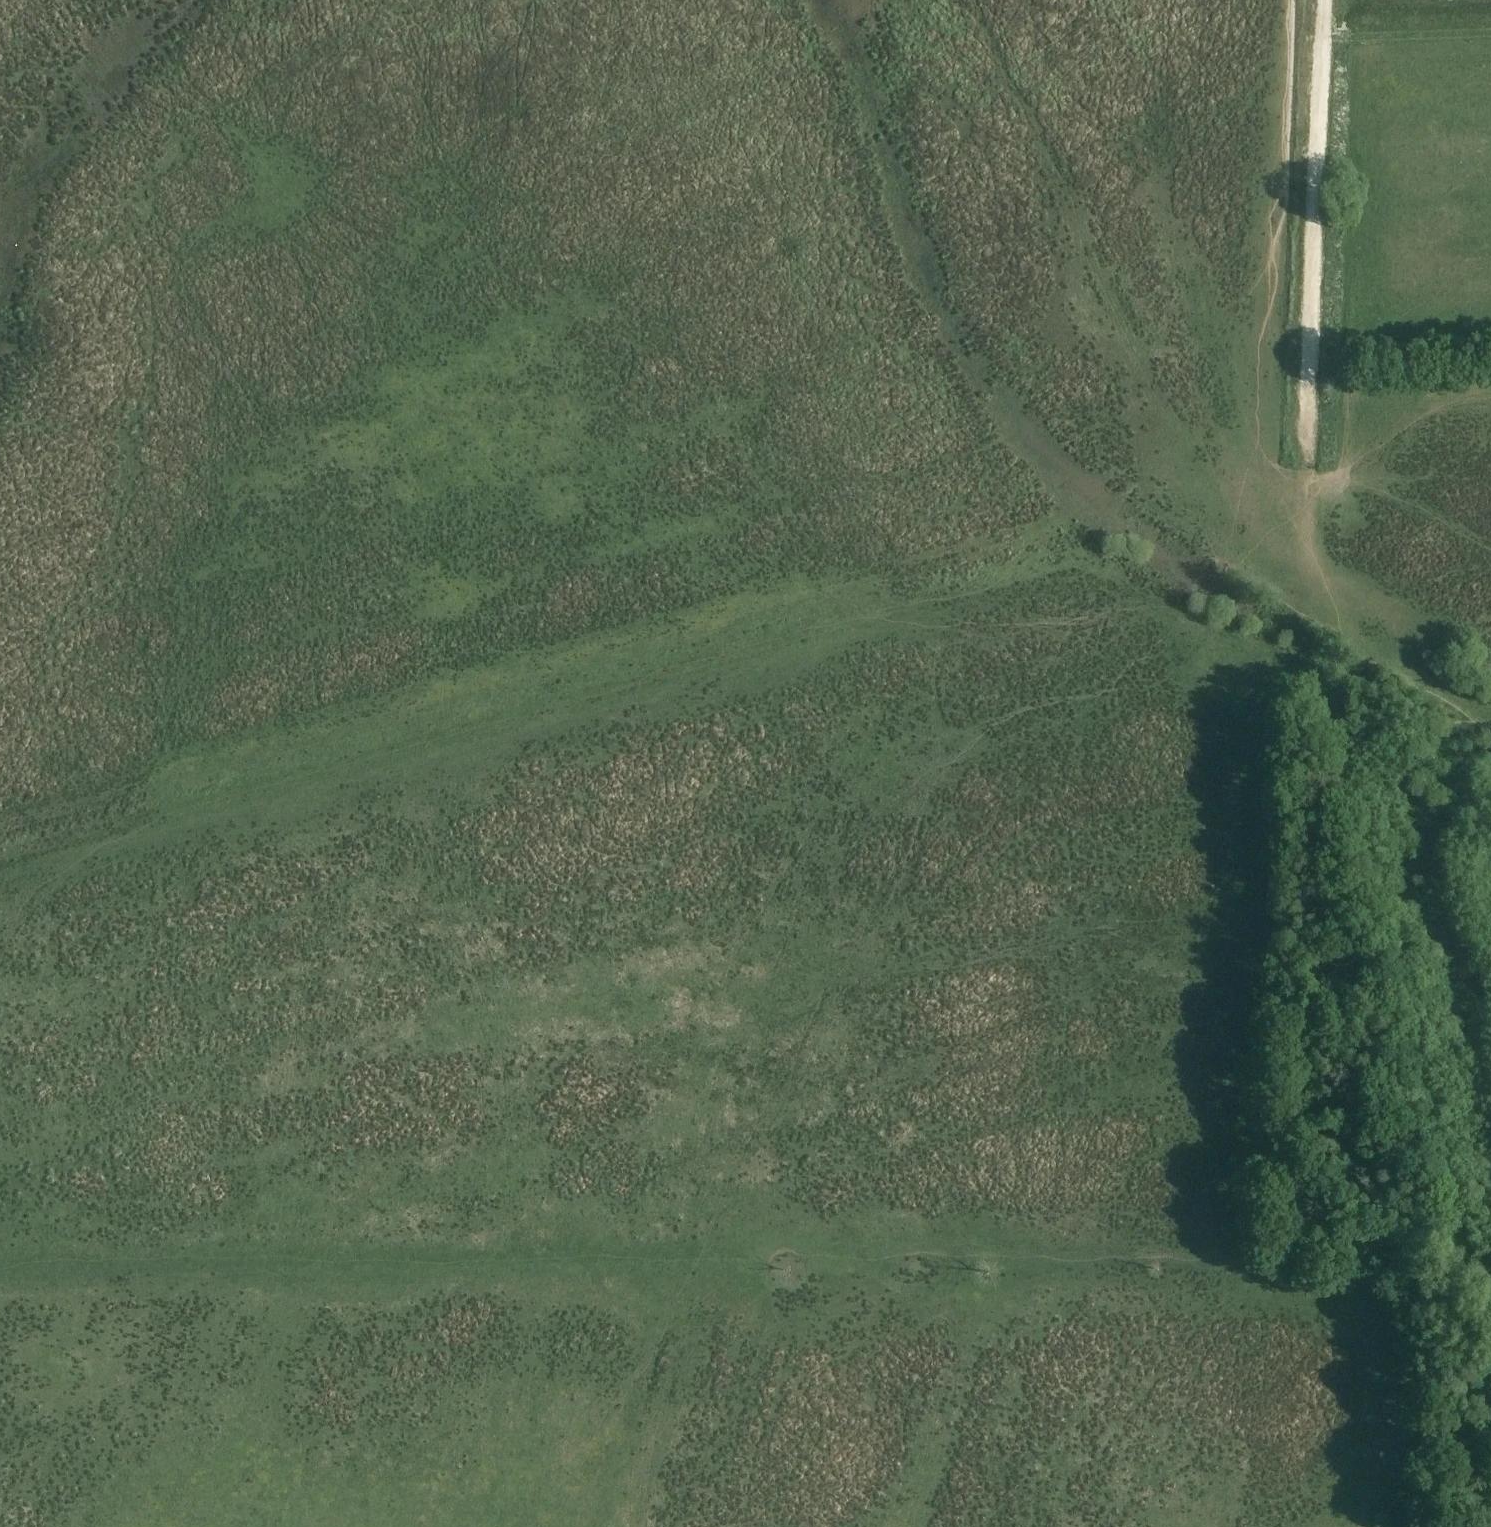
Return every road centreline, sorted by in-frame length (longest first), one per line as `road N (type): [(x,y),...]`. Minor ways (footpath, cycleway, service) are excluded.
road 1 (track): [(1329,0),(1308,575)]
road 2 (track): [(1361,1526),(1428,1286)]

